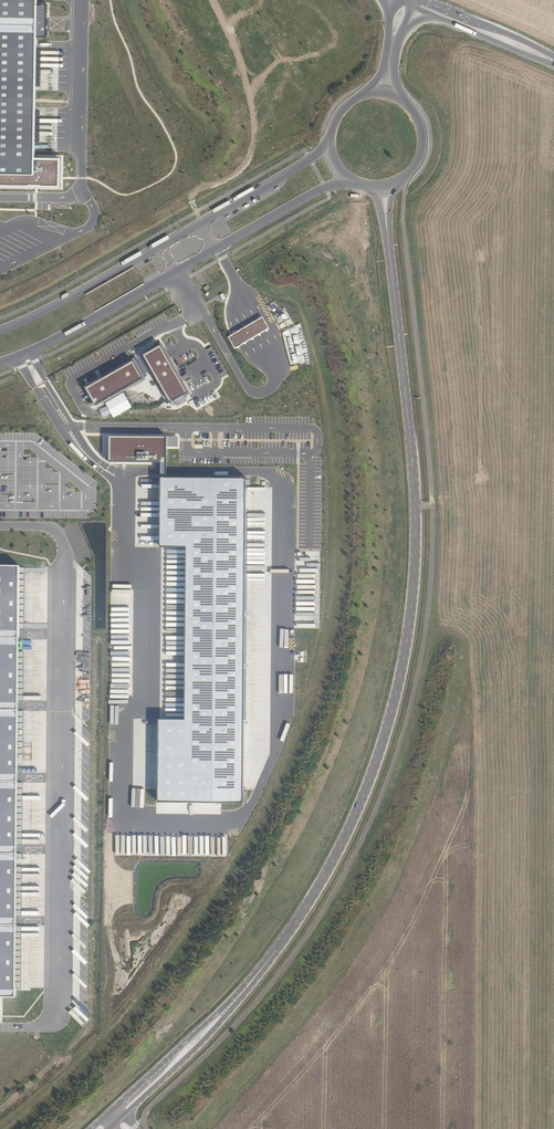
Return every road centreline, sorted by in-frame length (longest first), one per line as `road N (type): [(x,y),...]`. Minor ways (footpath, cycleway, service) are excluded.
road 1 (tertiary): [(114,1115),(223,1013),(289,932),(352,821),(391,711),(411,606),(416,506),(383,187)]
road 2 (unclassified): [(0,363),(215,250)]
road 3 (unclassified): [(199,223),(0,329)]
road 4 (unclassified): [(329,138),(310,159),(199,223)]
road 5 (unclassified): [(215,250),(349,179)]
road 6 (primary): [(553,58),(423,0)]
road 7 (tertiary): [(383,187),(411,173),(424,138),(416,113),(384,93)]
road 8 (primary): [(438,17),(553,64)]

